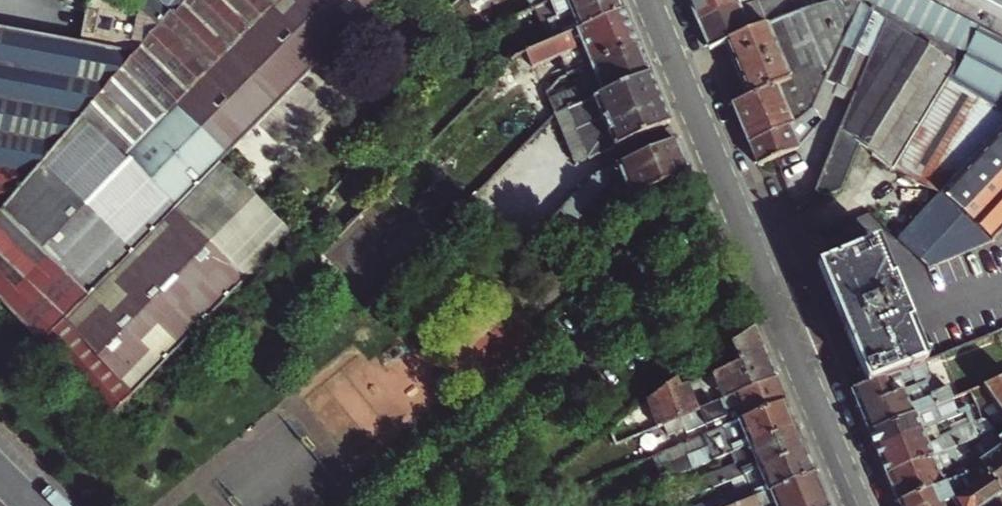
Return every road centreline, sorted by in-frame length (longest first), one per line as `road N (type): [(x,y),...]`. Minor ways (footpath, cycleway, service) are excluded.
road 1 (tertiary): [(649,0),(859,505)]

